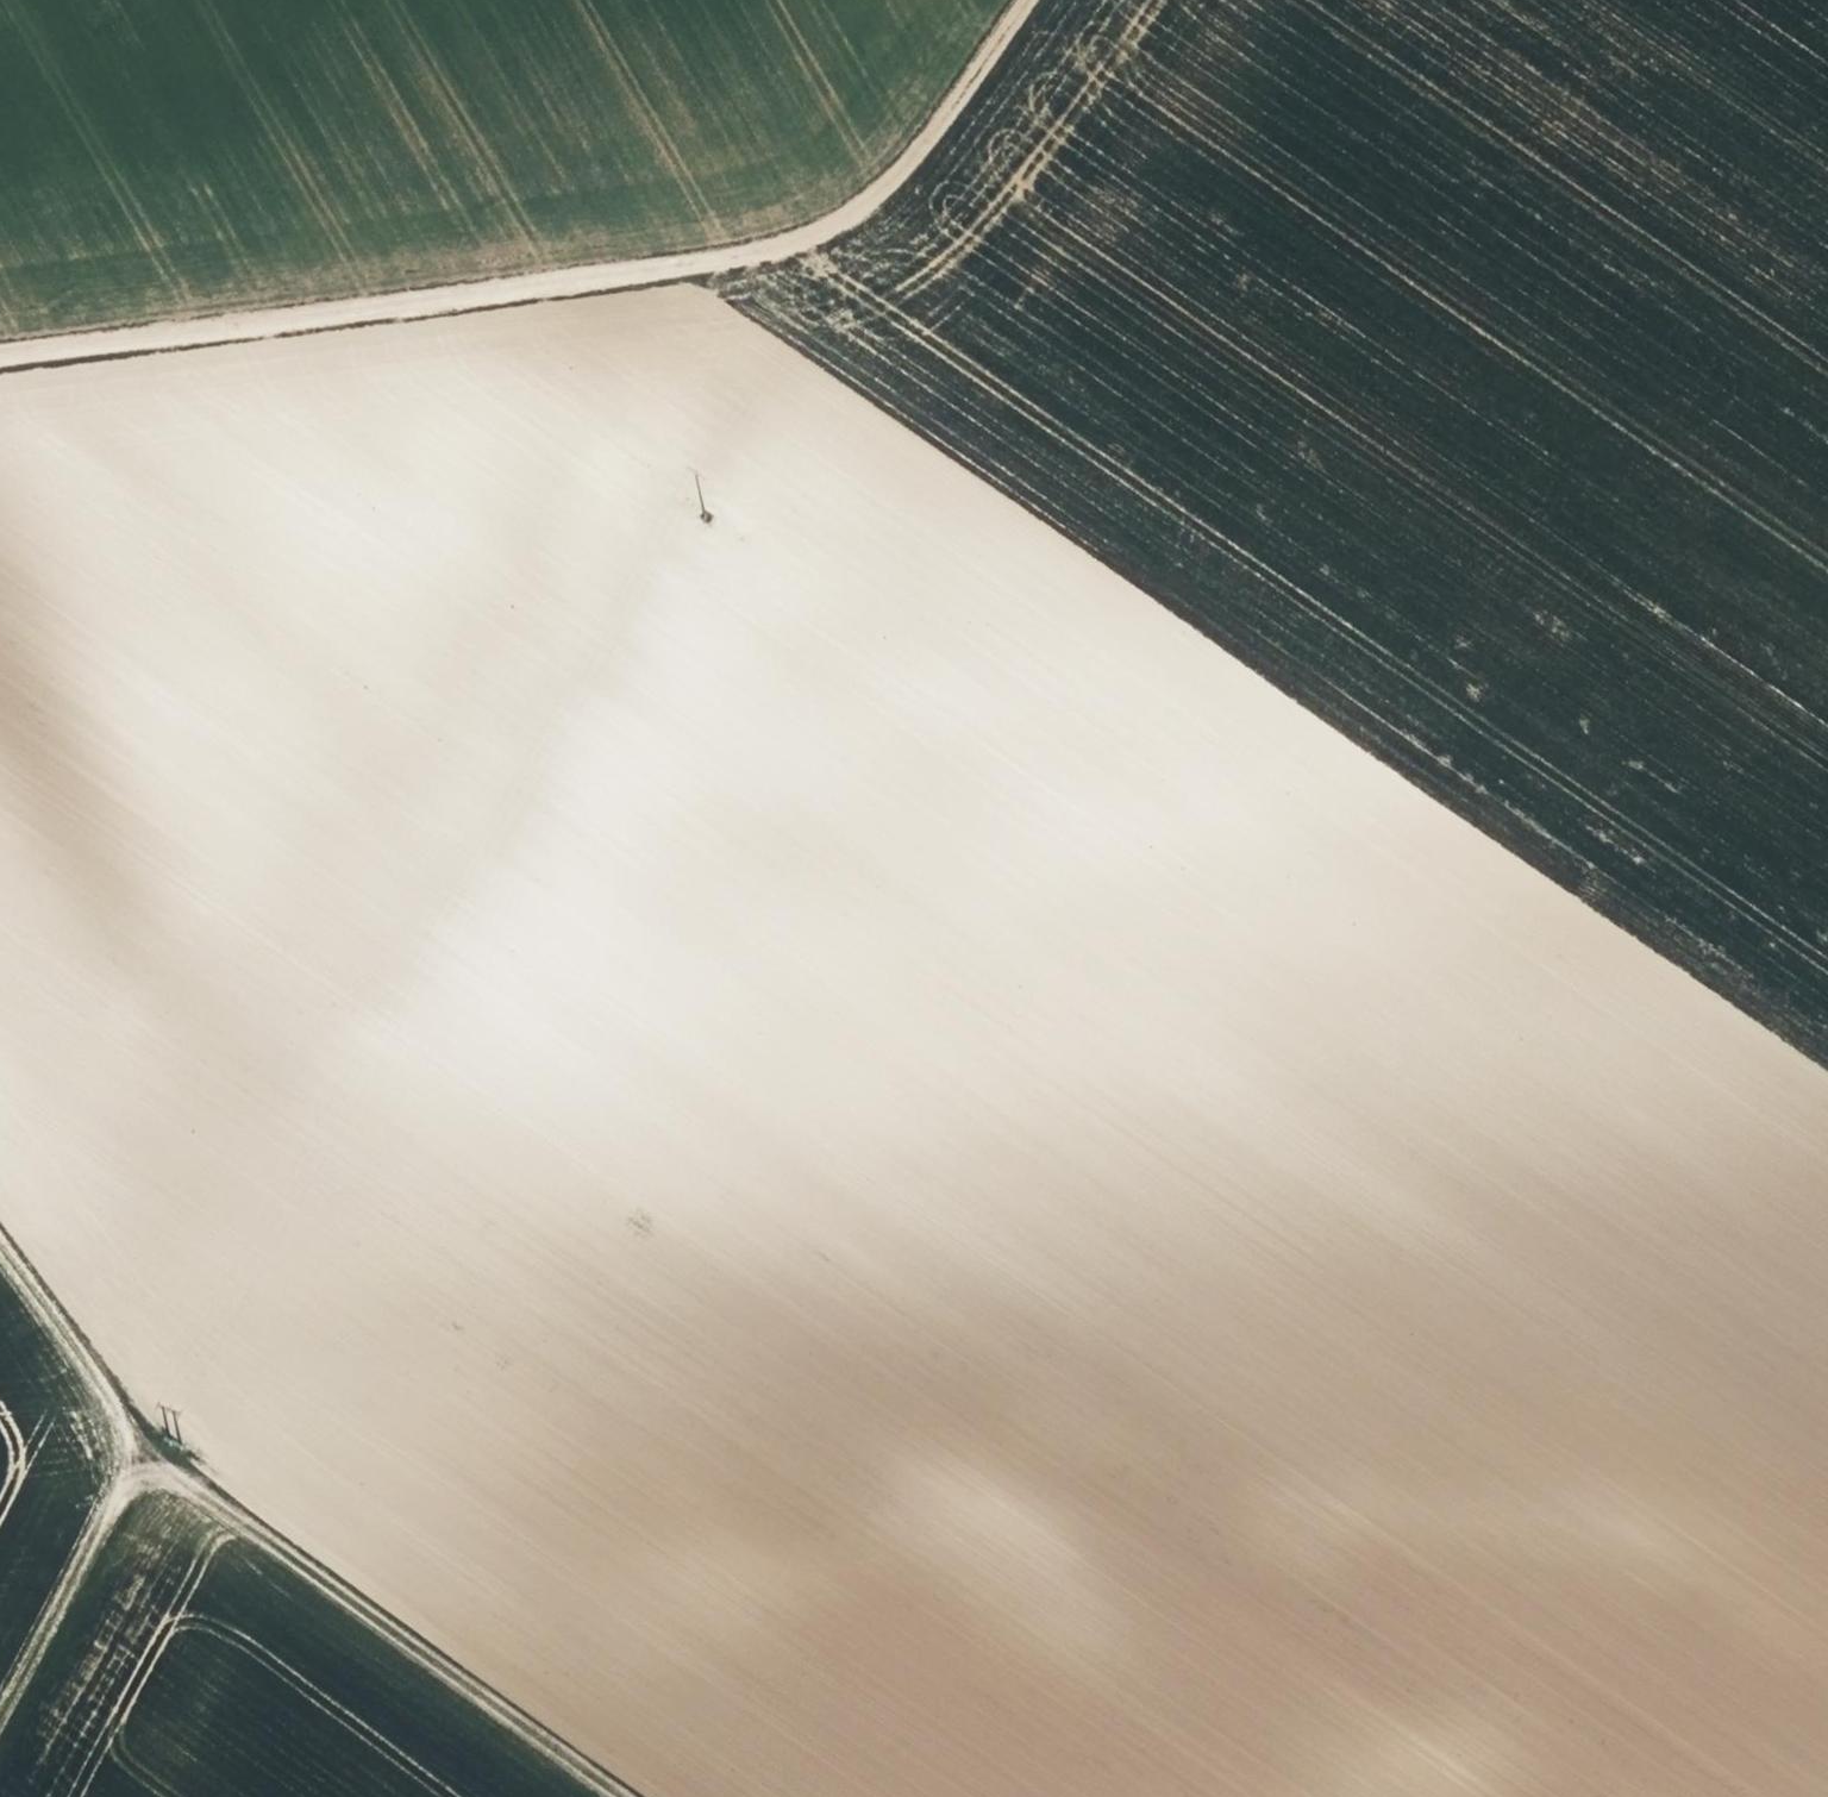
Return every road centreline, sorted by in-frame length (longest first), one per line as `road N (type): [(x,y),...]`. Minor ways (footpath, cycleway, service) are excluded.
road 1 (track): [(1040,0),(911,180),(833,232),(0,350)]
road 2 (track): [(618,1796),(227,1510),(140,1428)]
road 3 (track): [(0,1715),(99,1533),(140,1428),(0,1238)]

